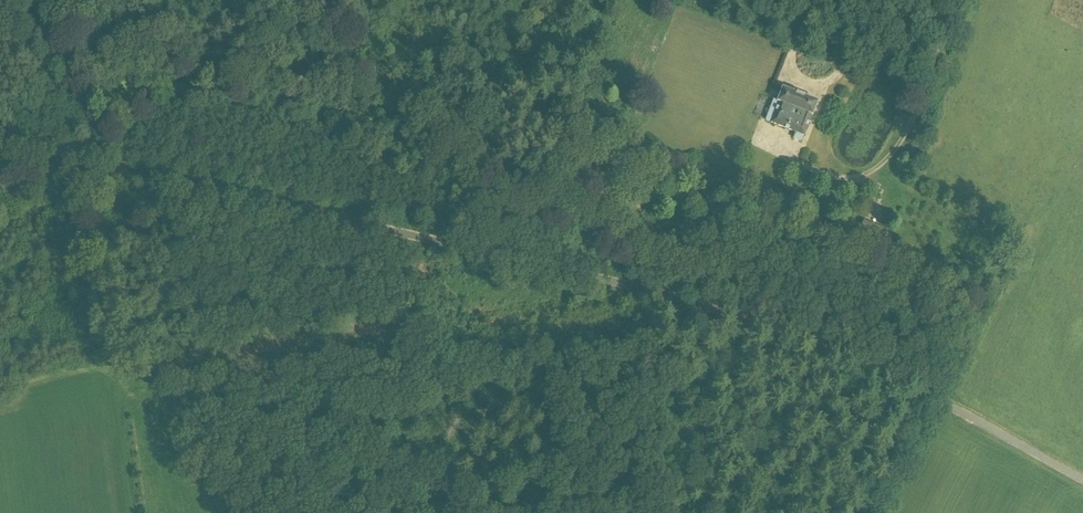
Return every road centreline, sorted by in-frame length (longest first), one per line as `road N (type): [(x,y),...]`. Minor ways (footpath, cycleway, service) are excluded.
road 1 (unclassified): [(1082,481),(963,412),(733,316),(0,145)]
road 2 (track): [(379,234),(452,512)]
road 3 (track): [(701,0),(820,42)]

